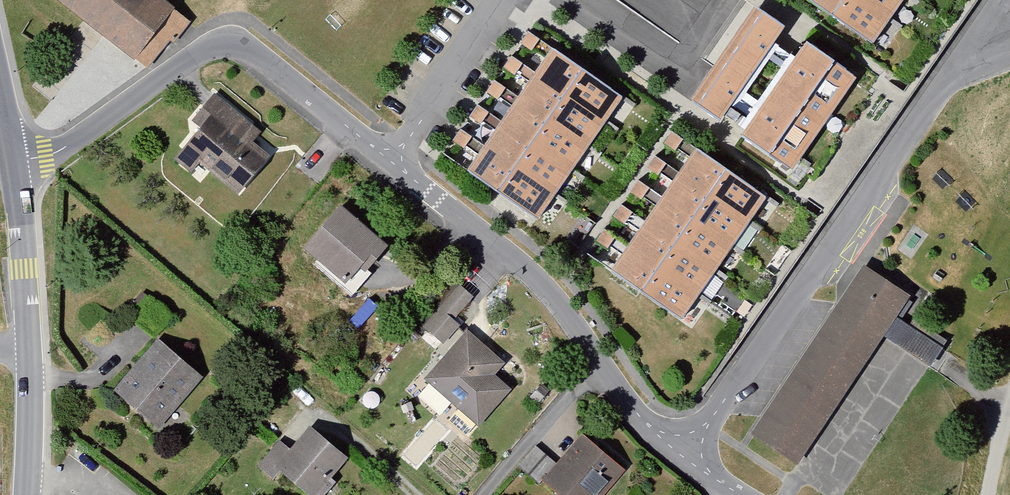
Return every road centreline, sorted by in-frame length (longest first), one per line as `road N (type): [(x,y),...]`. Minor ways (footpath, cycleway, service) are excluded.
road 1 (residential): [(682,455),(642,420),(520,264),(236,46),(209,50),(61,149),(14,160)]
road 2 (residential): [(965,60),(682,455)]
road 3 (tertiary): [(27,494),(30,345),(14,160)]

